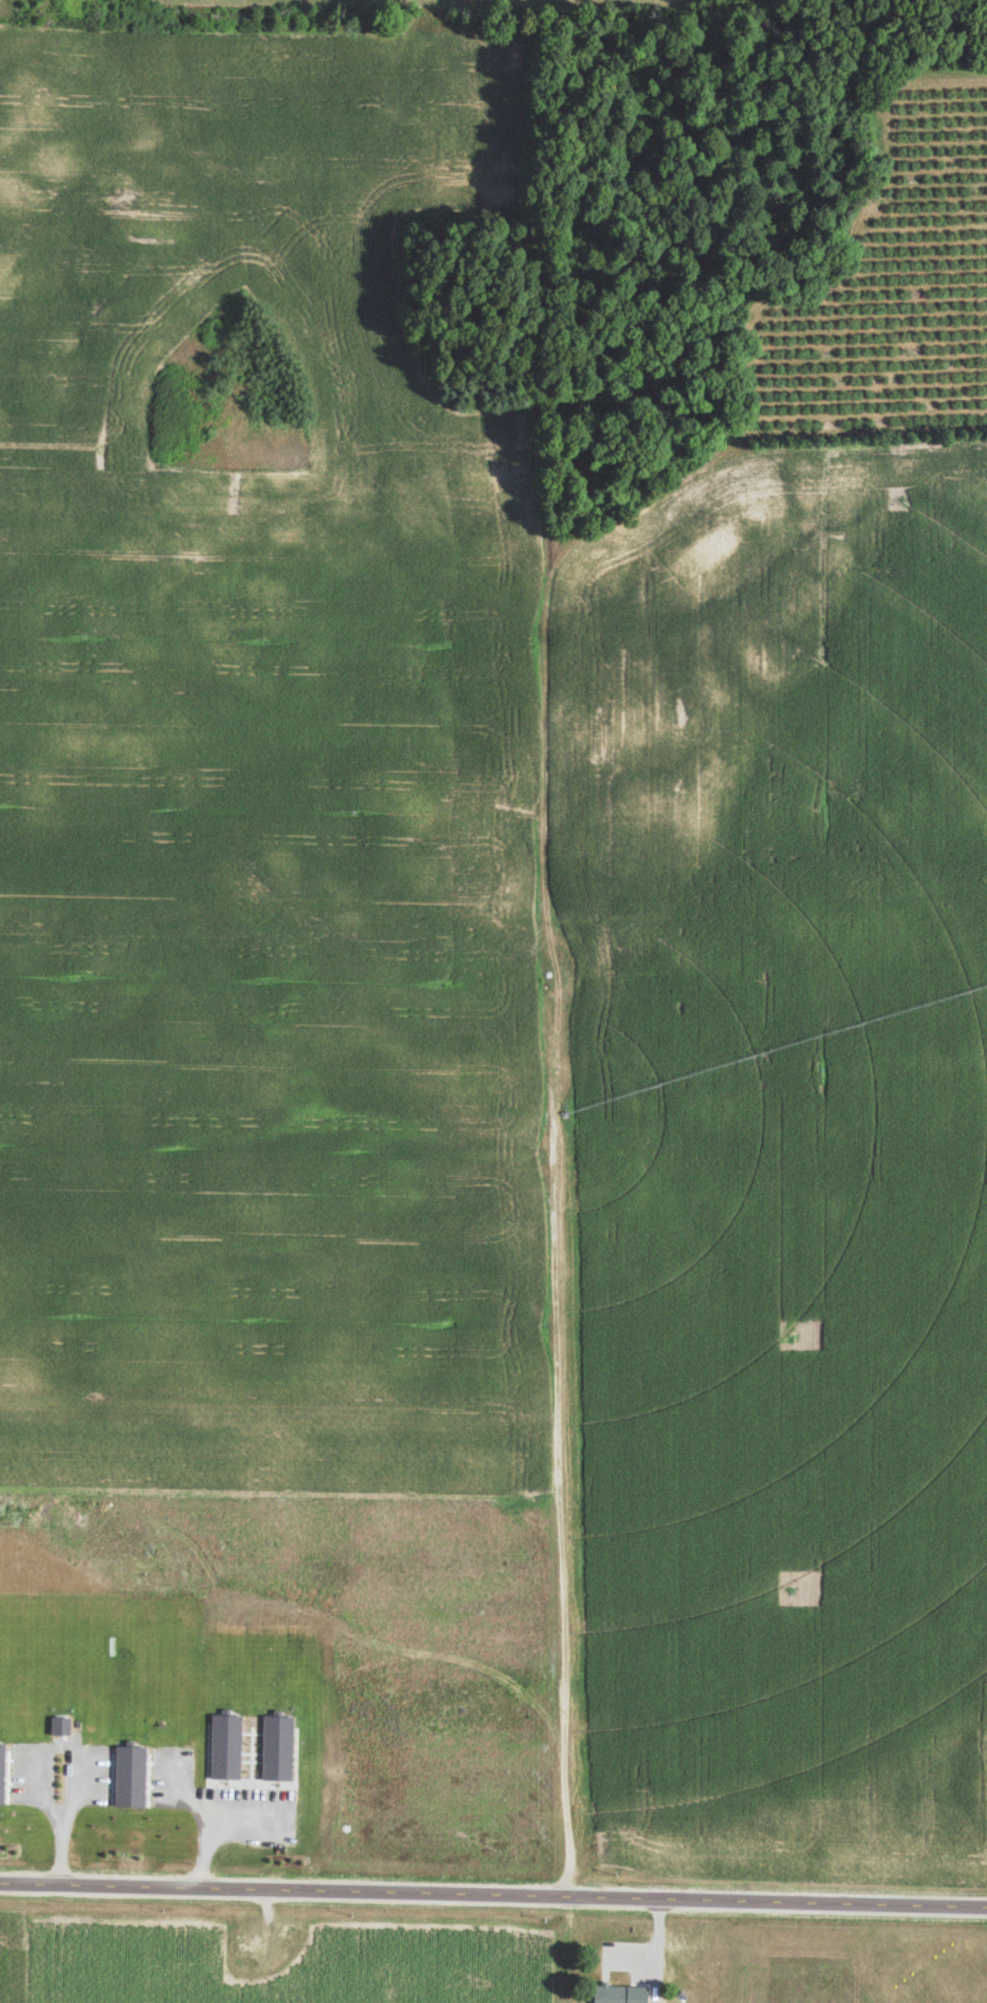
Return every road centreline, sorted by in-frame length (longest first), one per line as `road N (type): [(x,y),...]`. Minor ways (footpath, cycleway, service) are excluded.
road 1 (residential): [(986,1907),(0,1884)]

